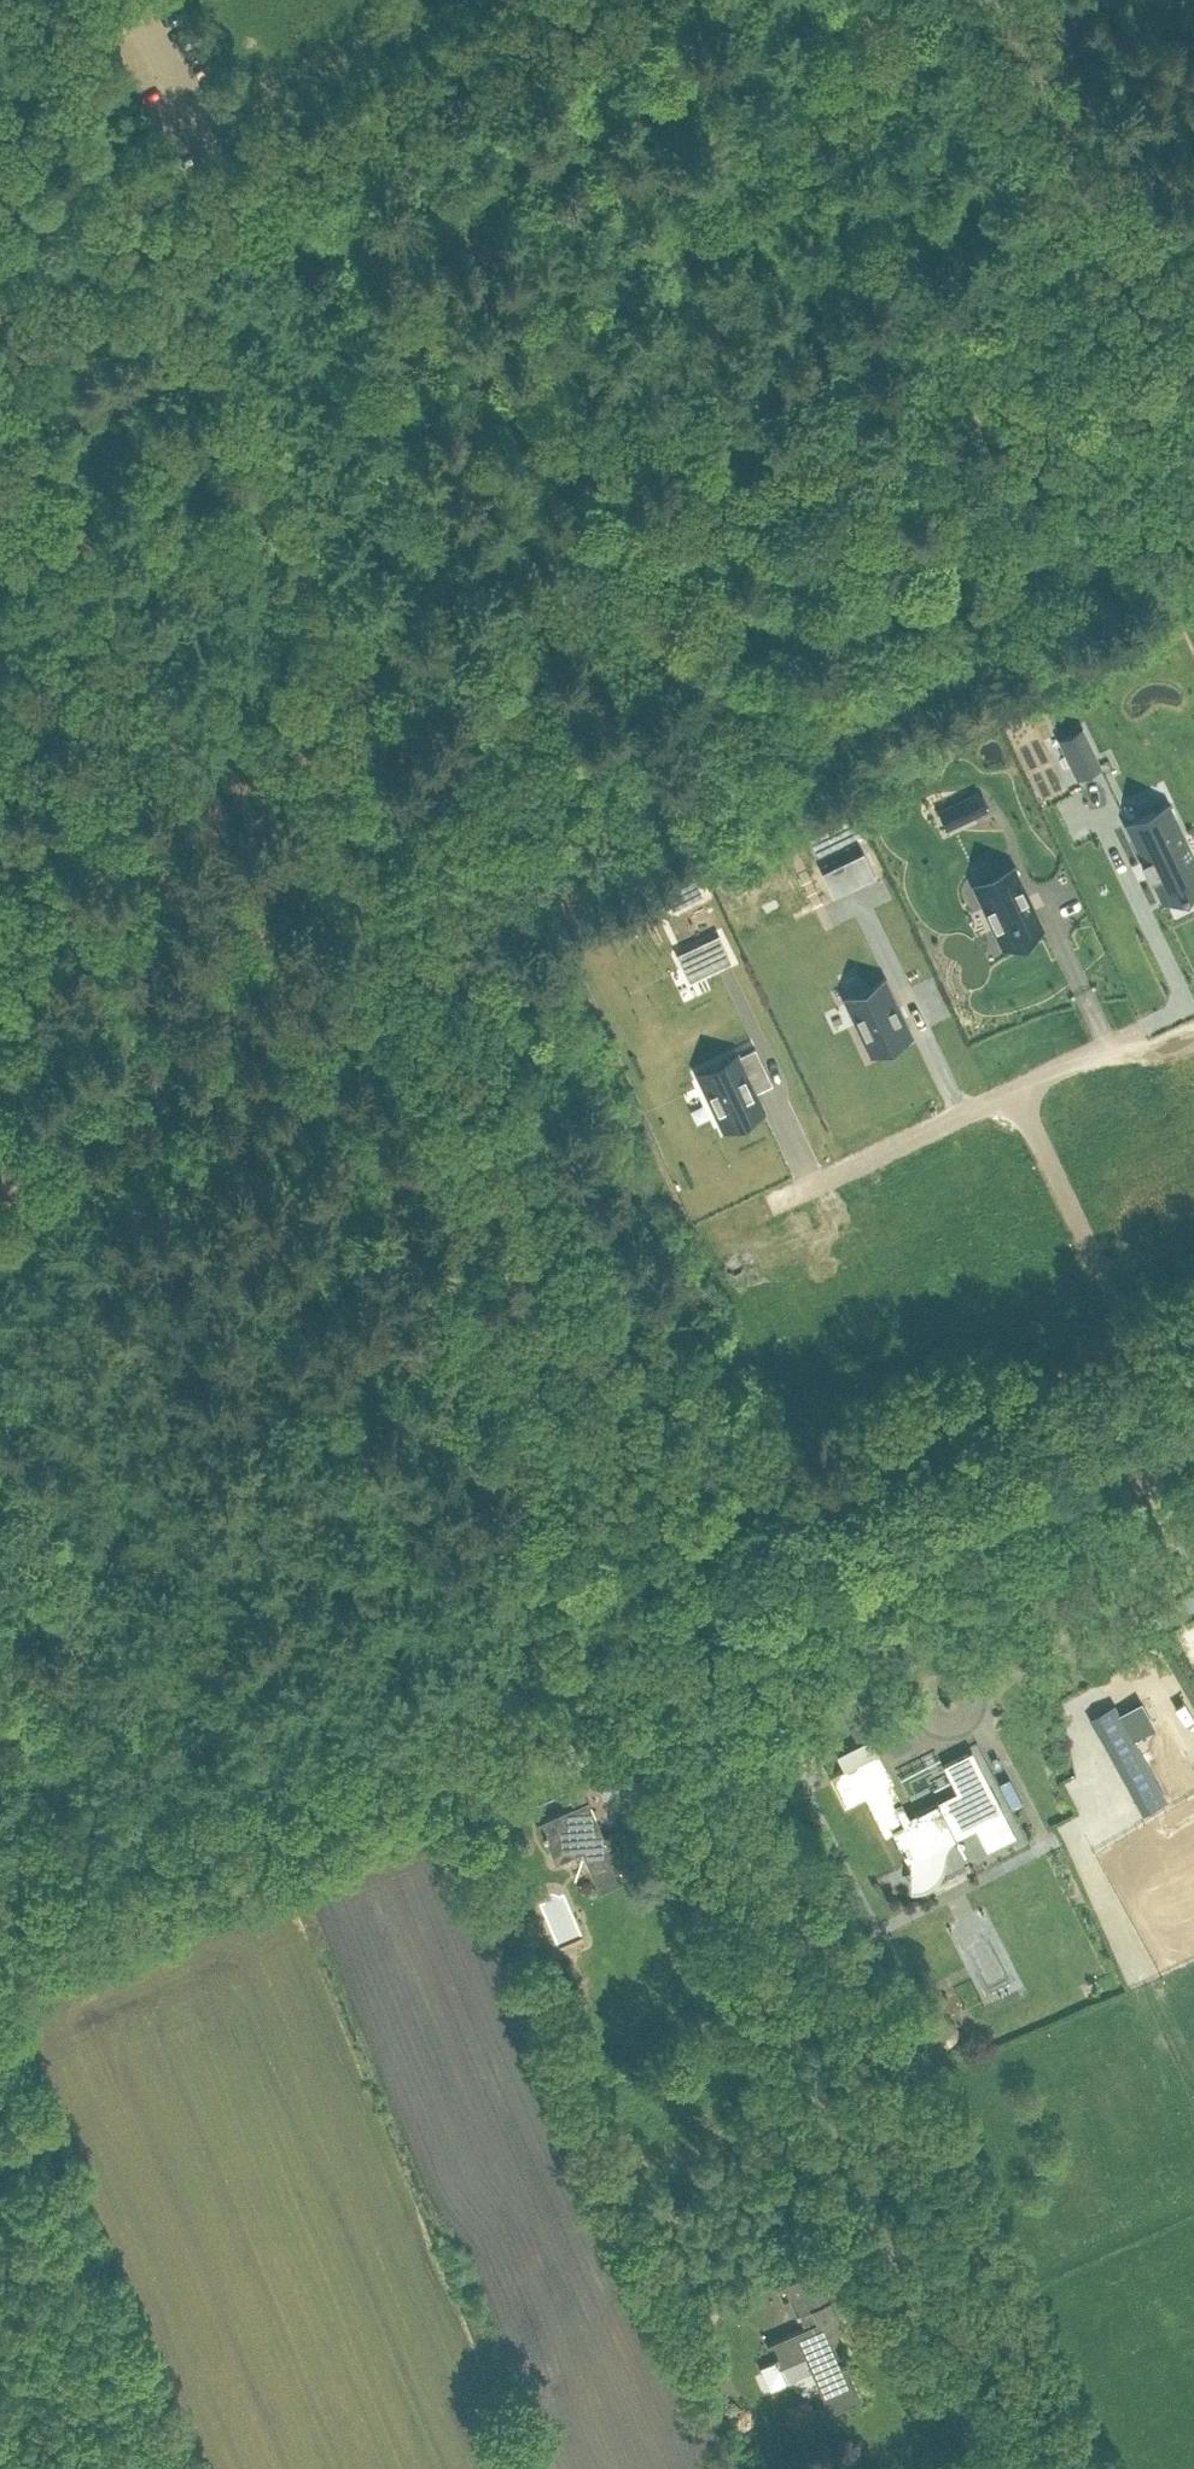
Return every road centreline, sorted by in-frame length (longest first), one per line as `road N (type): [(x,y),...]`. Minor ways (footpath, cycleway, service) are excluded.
road 1 (track): [(1081,333),(382,711),(364,729)]
road 2 (unclassified): [(982,2468),(651,1719)]
road 3 (unclassified): [(0,316),(603,0)]
road 4 (secondary): [(1193,394),(1001,0)]
road 5 (track): [(729,1574),(1004,1440)]

